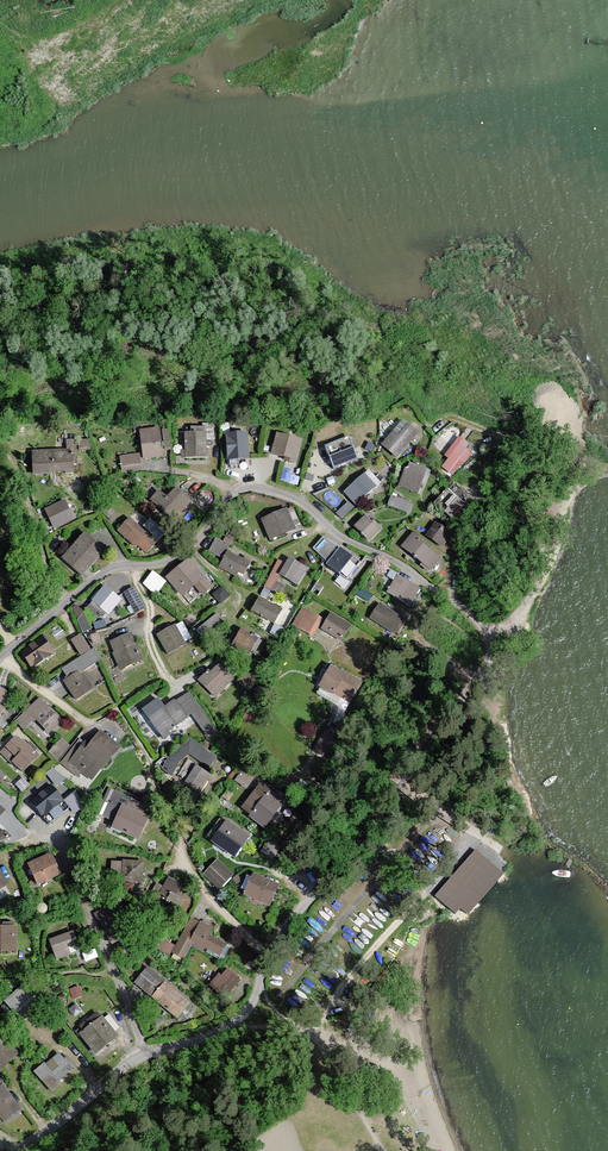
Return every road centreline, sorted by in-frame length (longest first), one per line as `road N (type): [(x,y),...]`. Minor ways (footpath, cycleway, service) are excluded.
road 1 (unclassified): [(266,956),(258,995),(235,1024),(124,1068),(18,1150)]
road 2 (track): [(276,1011),(420,829)]
road 3 (track): [(319,1044),(348,979),(416,901),(446,912)]

